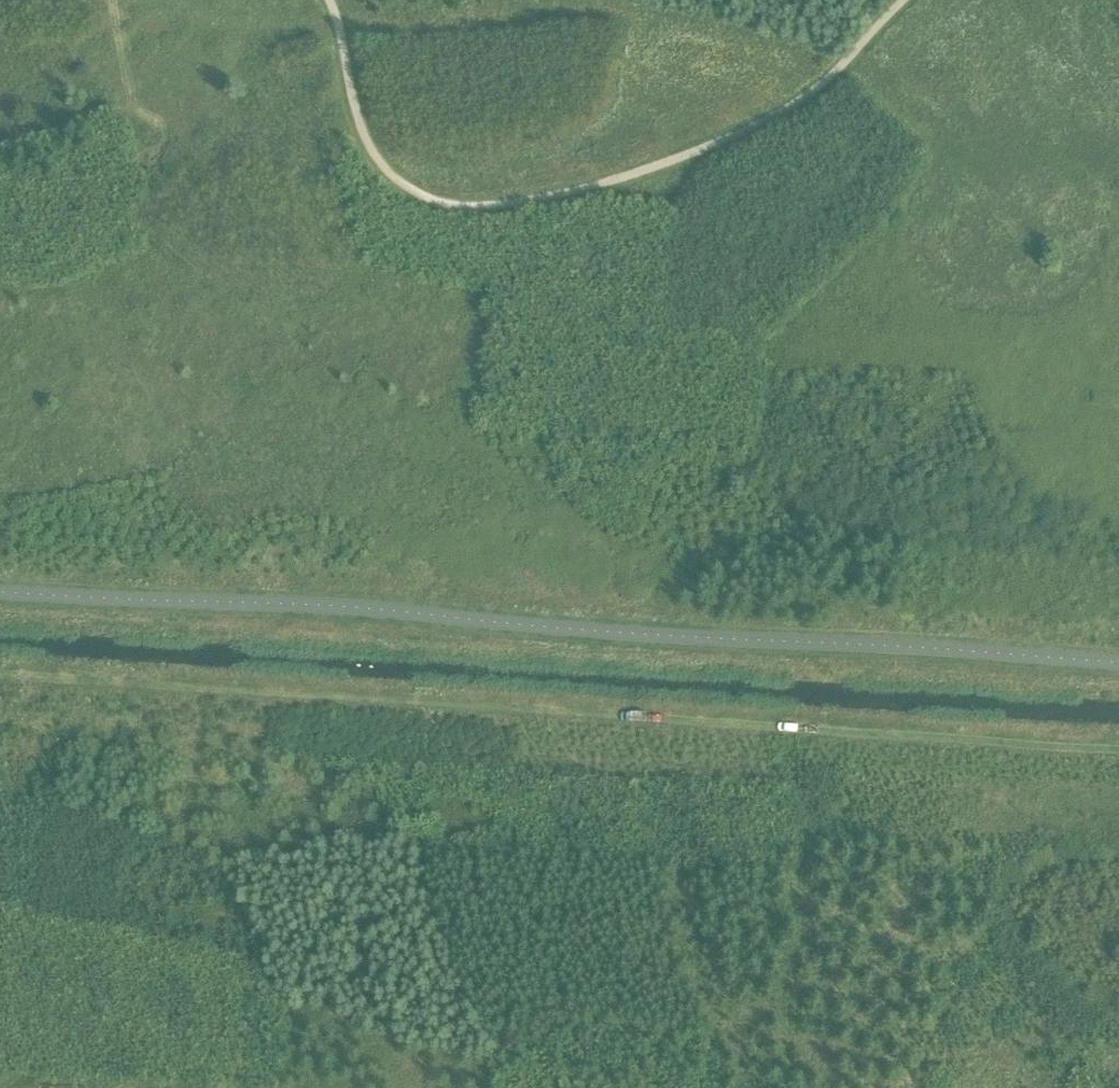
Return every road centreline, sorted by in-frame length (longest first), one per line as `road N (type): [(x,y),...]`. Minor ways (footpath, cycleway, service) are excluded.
road 1 (track): [(1118,683),(0,610)]

